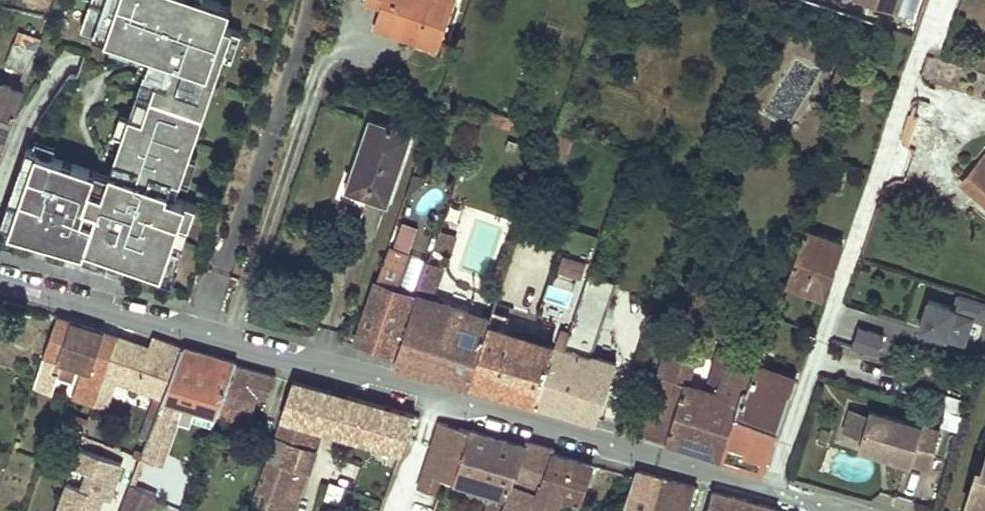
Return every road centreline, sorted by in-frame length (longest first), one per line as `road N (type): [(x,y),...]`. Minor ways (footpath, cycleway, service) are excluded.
road 1 (residential): [(843,510),(0,275)]

